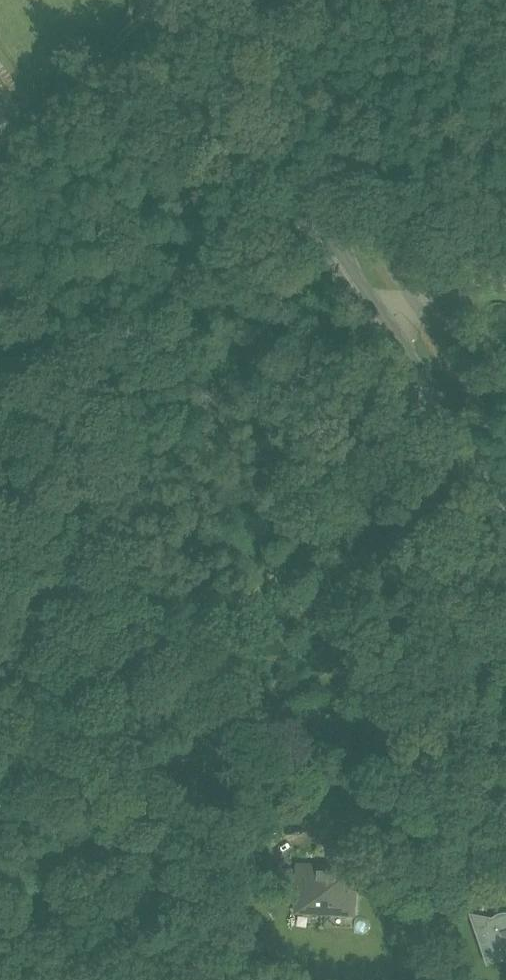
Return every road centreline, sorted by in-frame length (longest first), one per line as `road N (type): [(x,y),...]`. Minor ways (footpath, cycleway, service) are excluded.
road 1 (primary): [(505,509),(160,0)]
road 2 (track): [(0,193),(142,16),(162,3)]

